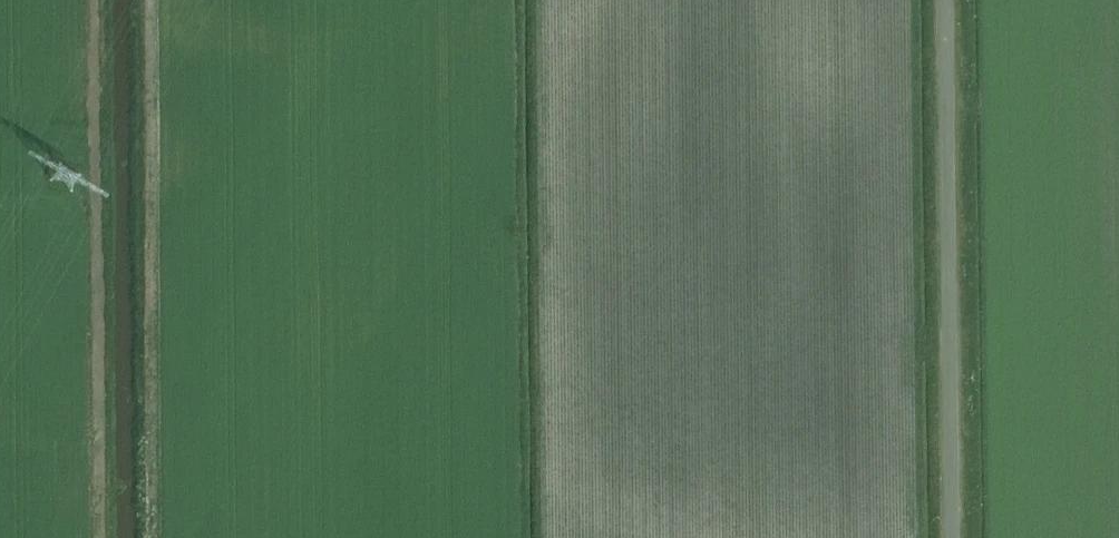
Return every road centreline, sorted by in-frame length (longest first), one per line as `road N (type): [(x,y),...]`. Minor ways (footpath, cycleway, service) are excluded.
road 1 (unclassified): [(953,537),(946,0)]

